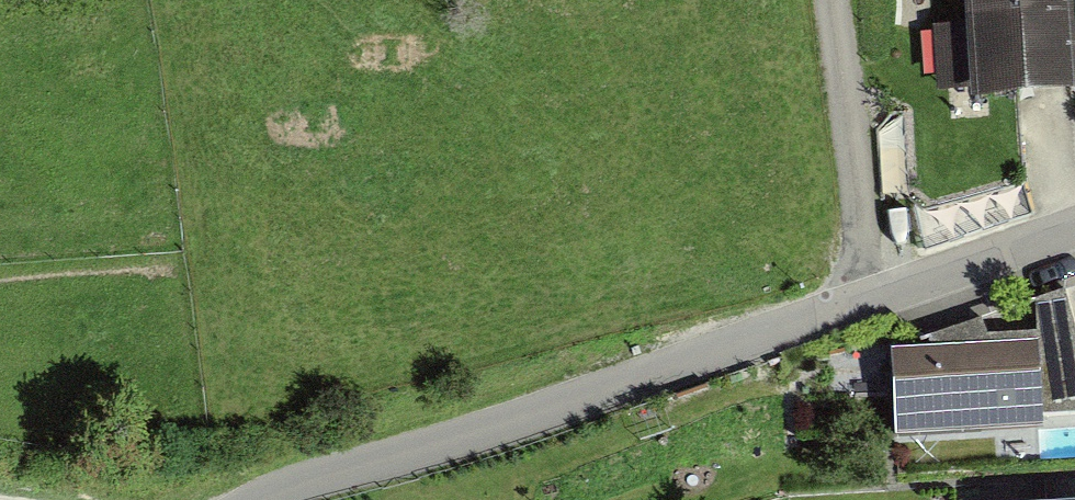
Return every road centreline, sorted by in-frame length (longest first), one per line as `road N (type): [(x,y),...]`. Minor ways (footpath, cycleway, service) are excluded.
road 1 (residential): [(273,499),(864,300)]
road 2 (residential): [(864,300),(830,0)]
road 3 (residential): [(864,300),(1074,228)]

